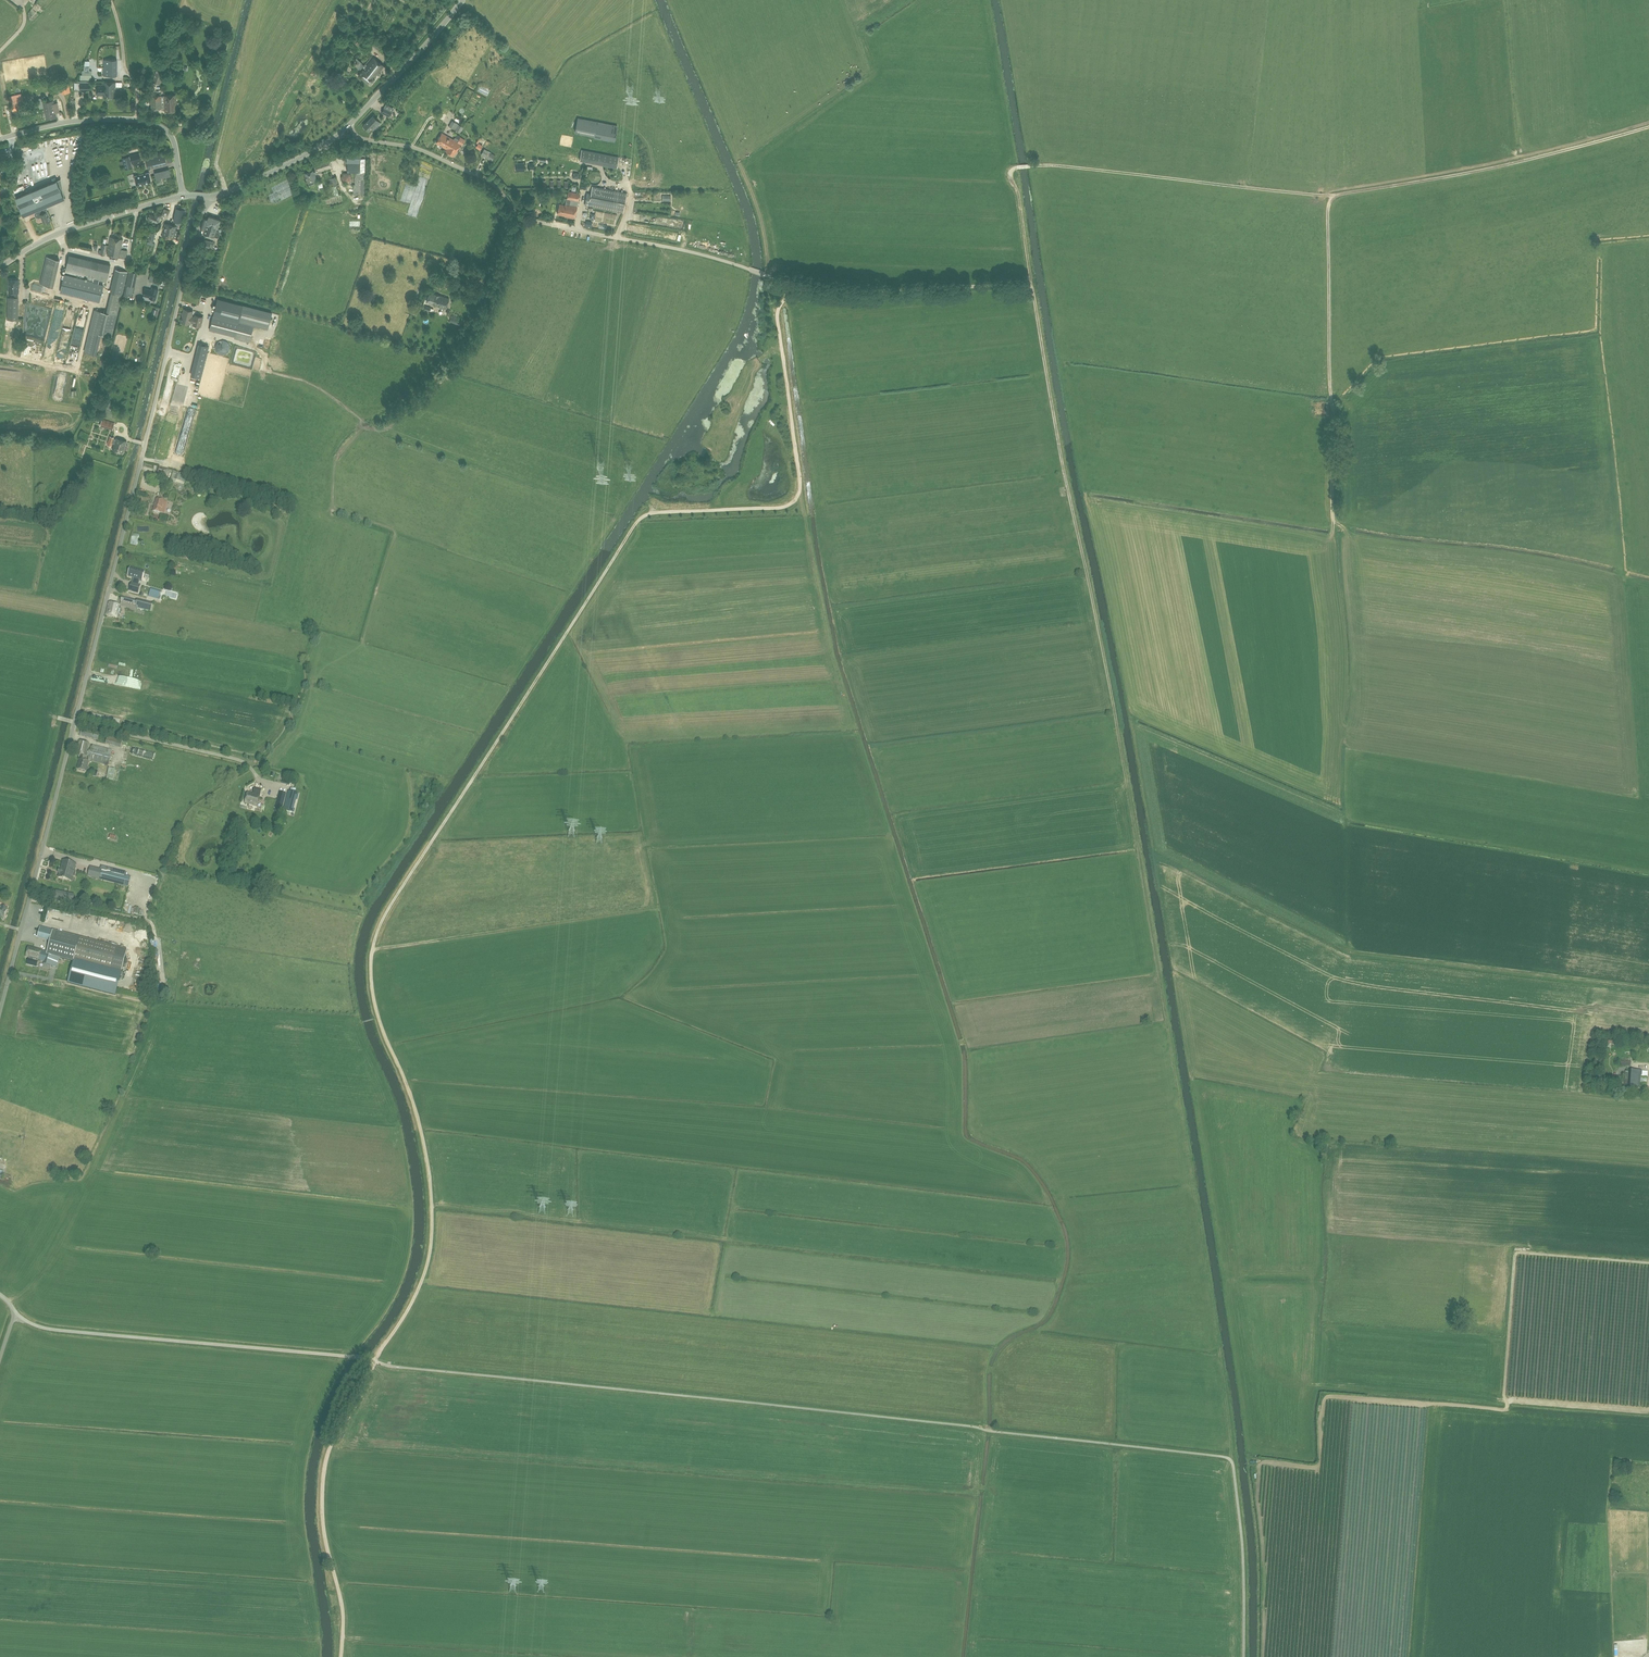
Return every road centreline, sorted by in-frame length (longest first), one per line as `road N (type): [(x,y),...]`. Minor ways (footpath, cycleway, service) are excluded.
road 1 (track): [(786,281),(777,315),(797,496),(781,507),(652,512),(638,520),(383,919),(371,953),(378,1019),(420,1130),(430,1251),(325,1466),(323,1522),(342,1603),(341,1656)]
road 2 (unclassified): [(0,1007),(208,196)]
road 3 (track): [(1158,966),(1032,285)]
road 4 (track): [(1345,527),(1333,520),(1331,482),(1334,197),(1014,168)]
road 5 (unclassified): [(15,1315),(53,1330),(397,1367)]
road 6 (track): [(1345,527),(1567,555),(1648,575)]
road 7 (track): [(1032,285),(872,291),(786,281)]
road 8 (tertiary): [(0,268),(66,230),(183,196)]
road 9 (unclassified): [(517,216),(486,179),(418,149),(359,138)]
road 10 (track): [(1014,168),(988,0)]
road 11 (track): [(786,281),(622,239)]
road 12 (tertiary): [(351,122),(460,0)]
road 13 (unclassified): [(451,359),(487,298),(517,216)]
road 14 (tertiary): [(138,119),(81,120),(0,139)]
road 15 (tertiary): [(208,196),(334,138)]
road 16 (unclassified): [(138,119),(140,86),(109,0)]
road 17 (track): [(1014,168),(1032,285)]

